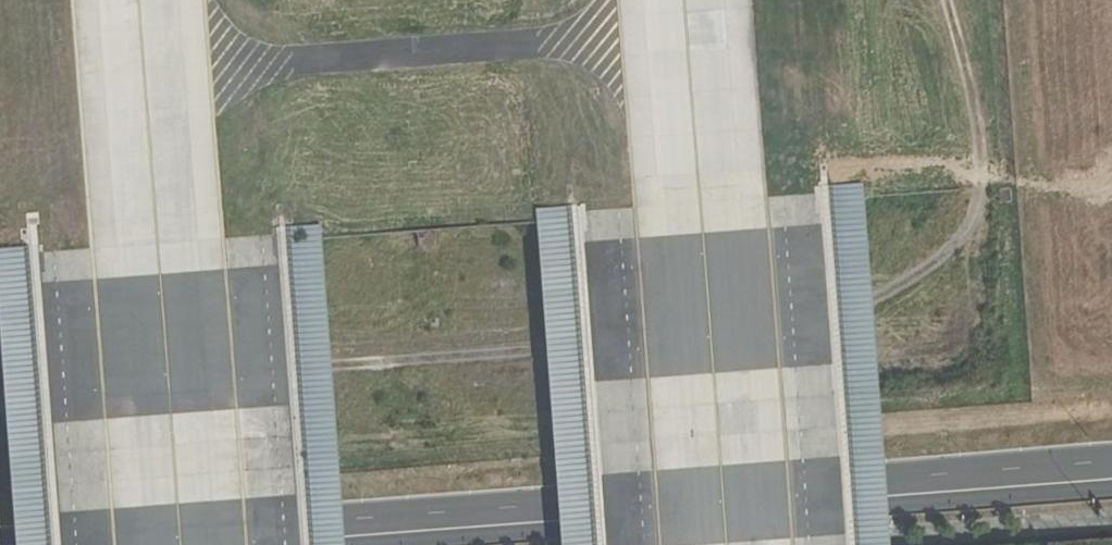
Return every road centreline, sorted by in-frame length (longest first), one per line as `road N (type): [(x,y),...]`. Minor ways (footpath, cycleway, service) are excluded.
road 1 (track): [(0,376),(65,393),(782,331),(873,301),(927,268),(963,231),(981,189),(985,149),(946,0)]
road 2 (tertiary): [(1111,479),(232,544)]

